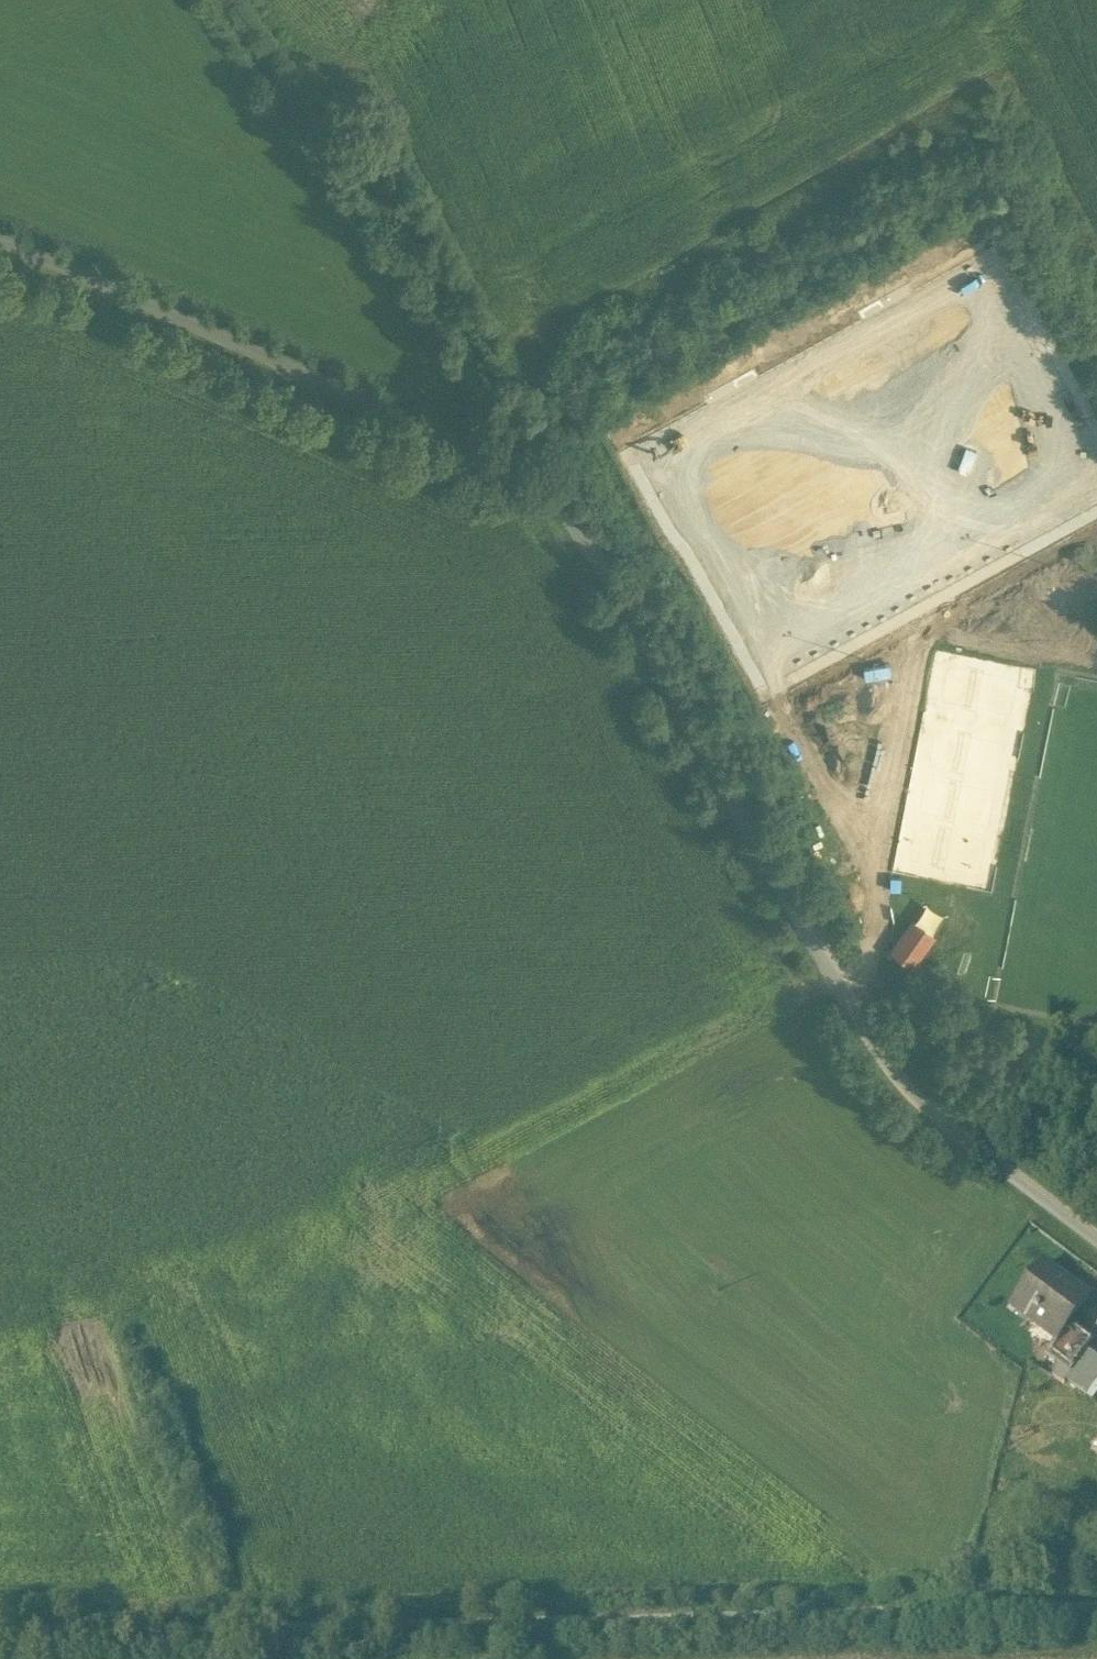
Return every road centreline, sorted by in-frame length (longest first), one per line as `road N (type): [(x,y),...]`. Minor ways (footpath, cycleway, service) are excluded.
road 1 (unclassified): [(0,232),(529,463),(576,519),(892,1070),(936,1116),(1096,1240)]
road 2 (track): [(0,1637),(1096,1607)]
road 3 (track): [(529,463),(505,392),(379,164),(300,98),(222,0)]

